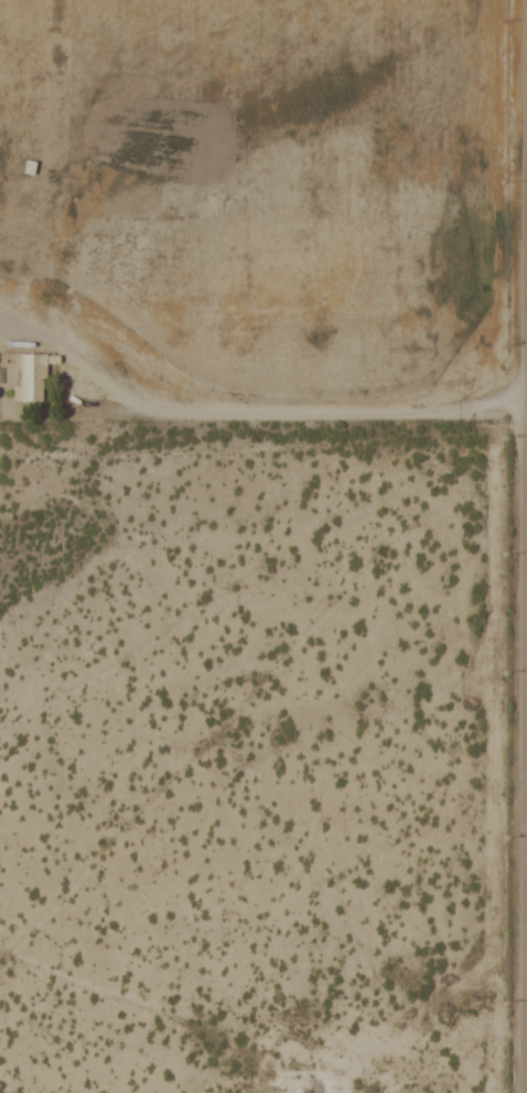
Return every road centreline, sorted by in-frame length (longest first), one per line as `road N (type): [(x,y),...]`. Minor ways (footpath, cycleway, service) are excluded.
road 1 (residential): [(526,1092),(526,825)]

